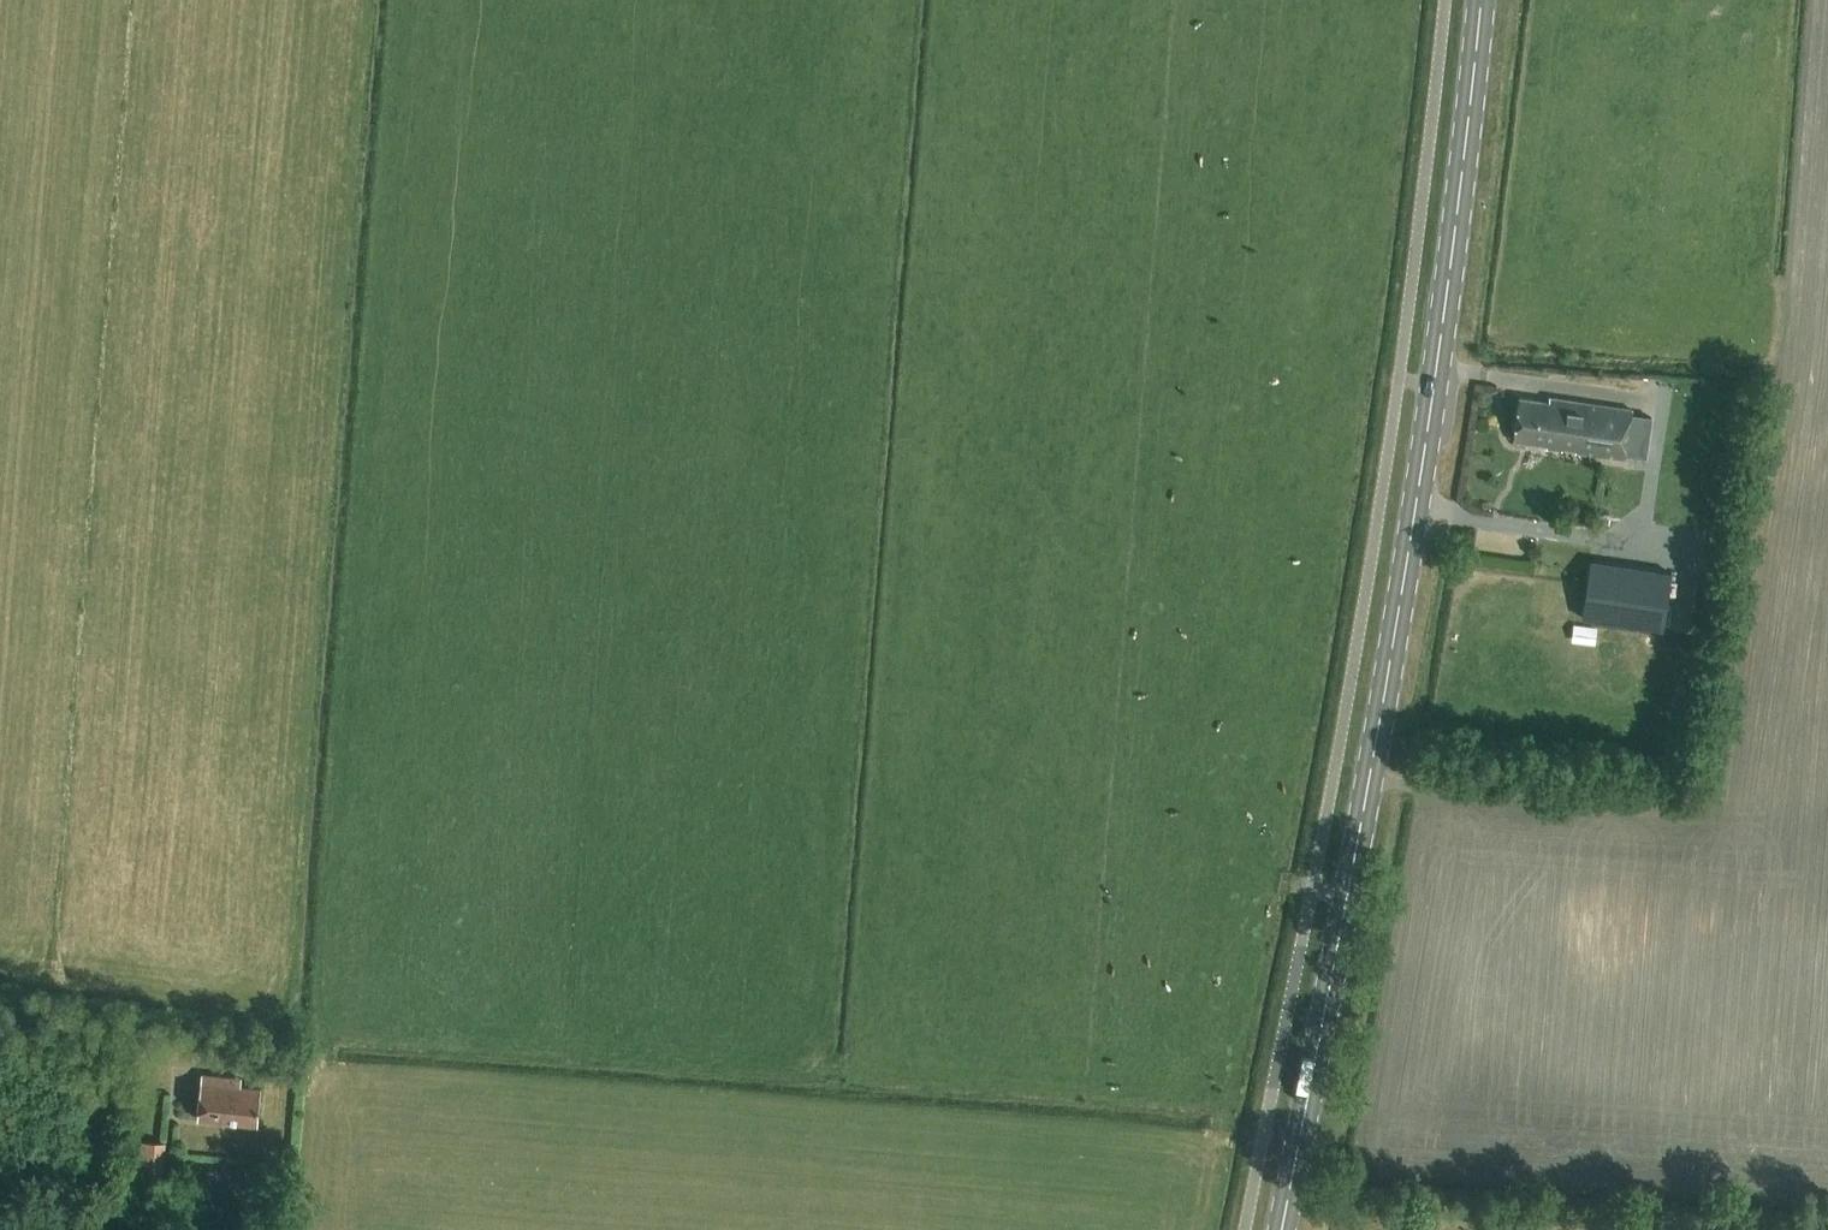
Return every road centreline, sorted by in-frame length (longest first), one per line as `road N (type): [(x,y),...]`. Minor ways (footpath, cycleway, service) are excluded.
road 1 (secondary): [(1282,1229),(1369,780),(1451,288),(1483,0)]

